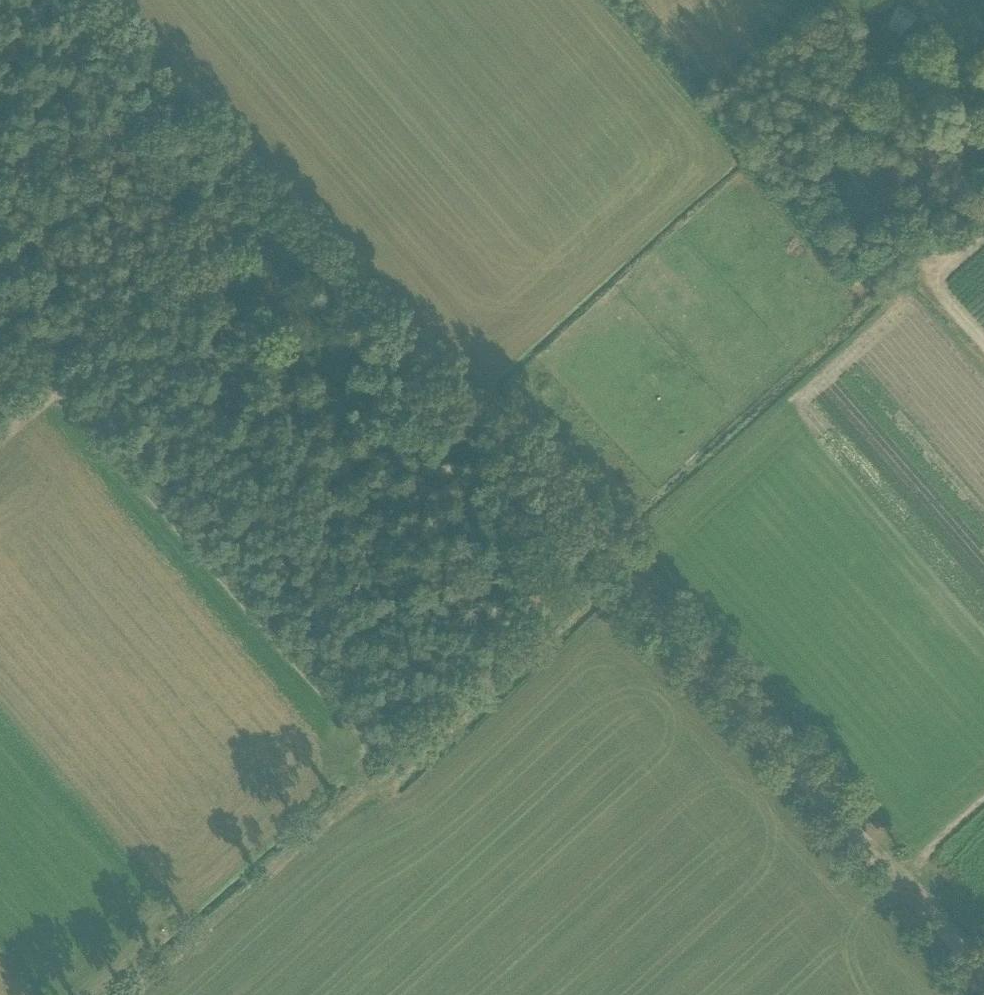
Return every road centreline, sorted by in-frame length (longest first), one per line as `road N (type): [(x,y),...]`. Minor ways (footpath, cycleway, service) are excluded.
road 1 (track): [(983,975),(111,0)]

